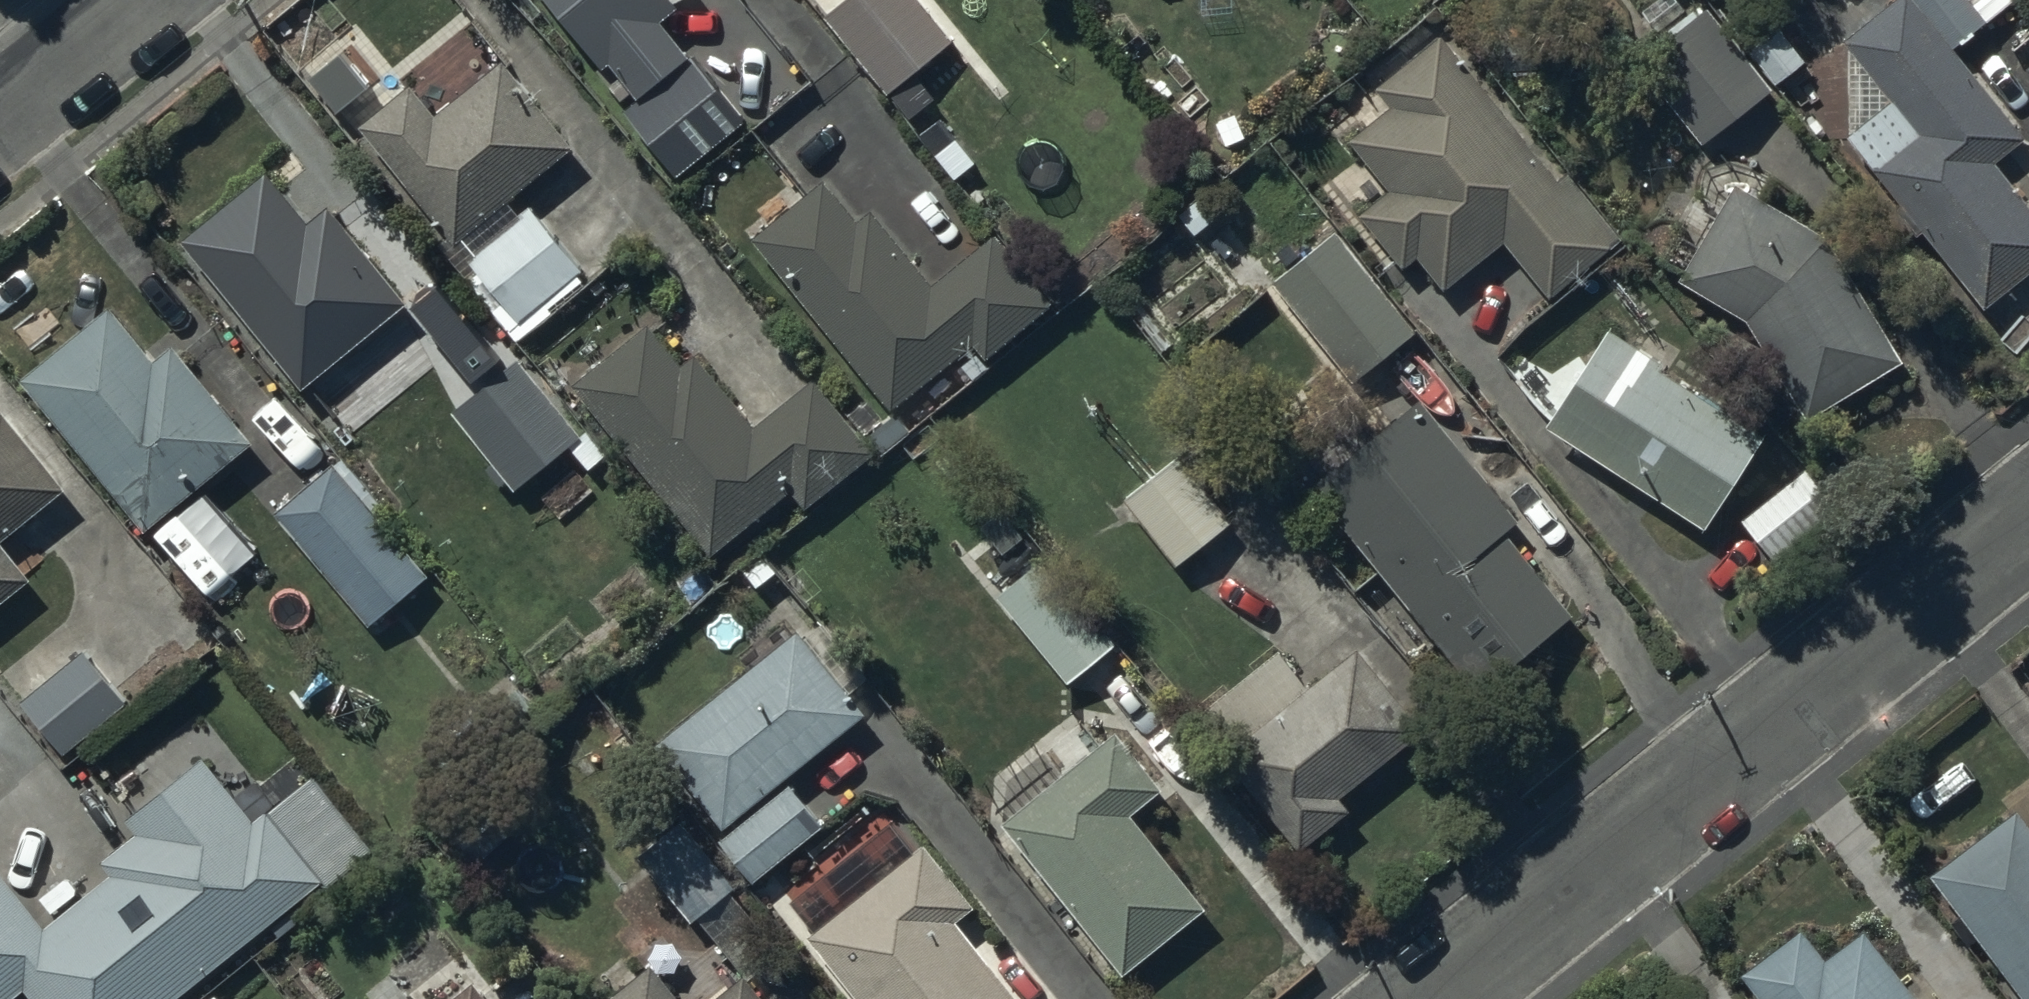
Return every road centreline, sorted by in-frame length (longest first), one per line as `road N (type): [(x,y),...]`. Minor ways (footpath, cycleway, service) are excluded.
road 1 (residential): [(2028,521),(1442,998)]
road 2 (residential): [(133,0),(0,108)]

